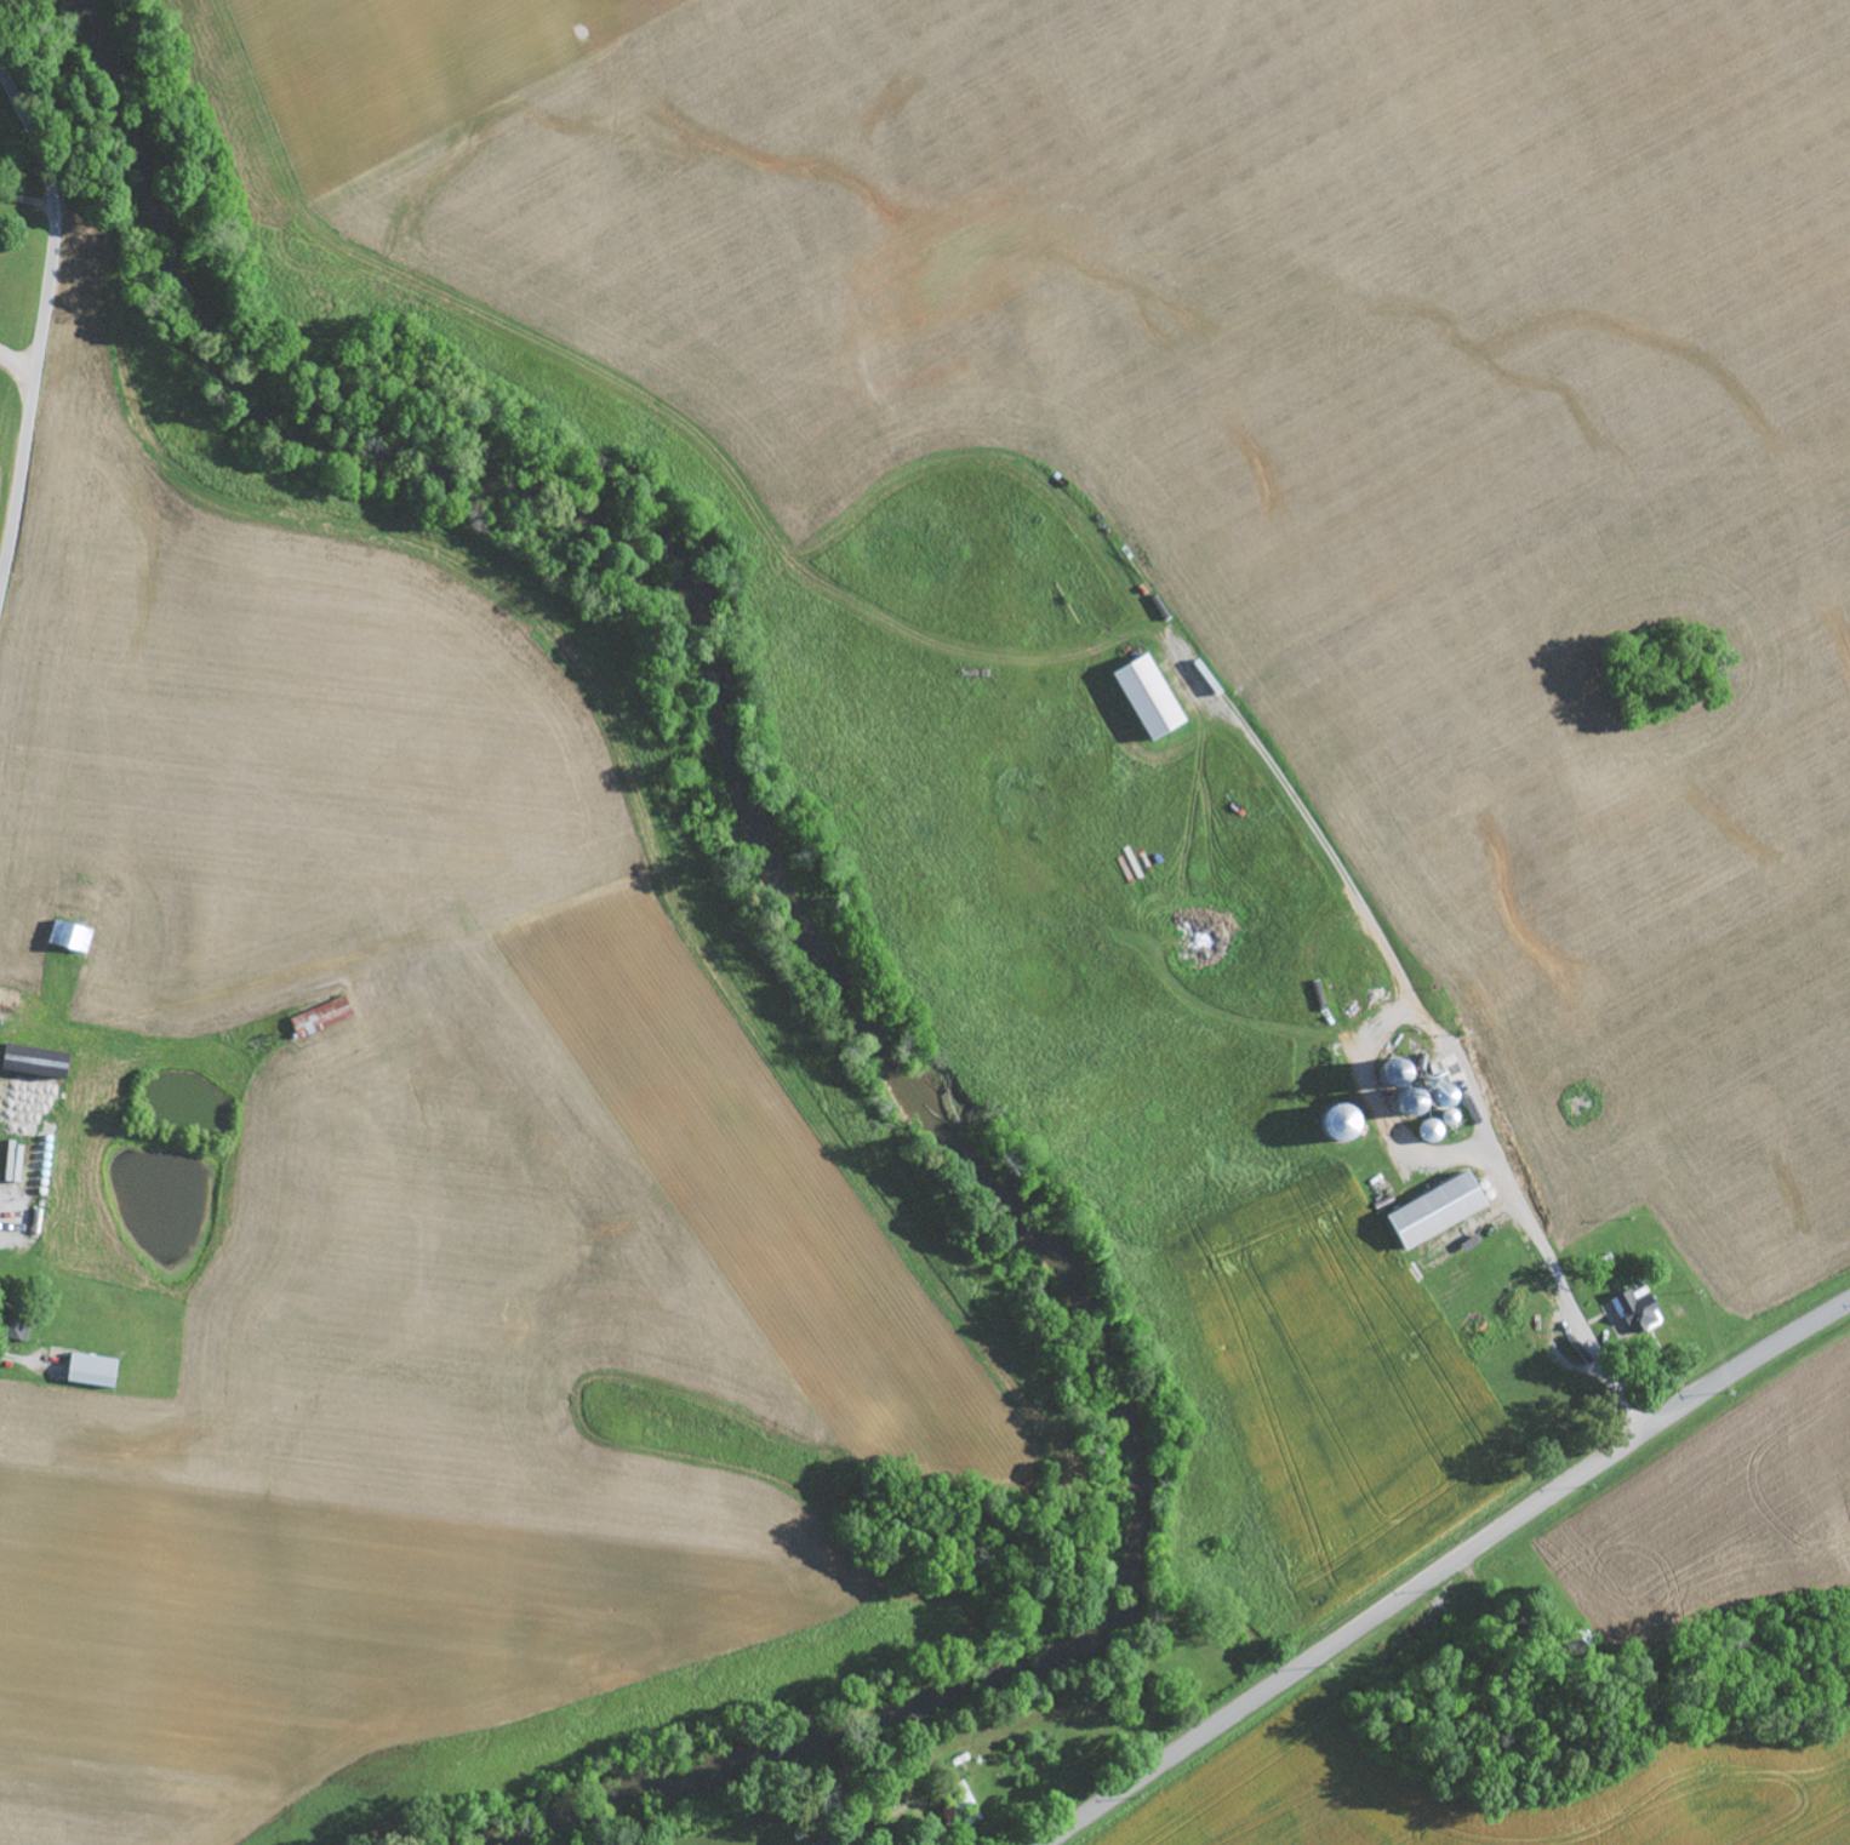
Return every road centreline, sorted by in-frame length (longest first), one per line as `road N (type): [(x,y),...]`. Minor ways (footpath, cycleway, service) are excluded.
road 1 (tertiary): [(1035,1844),(1706,1383),(1849,1295)]
road 2 (secondary): [(0,582),(55,232),(44,162),(0,67)]

